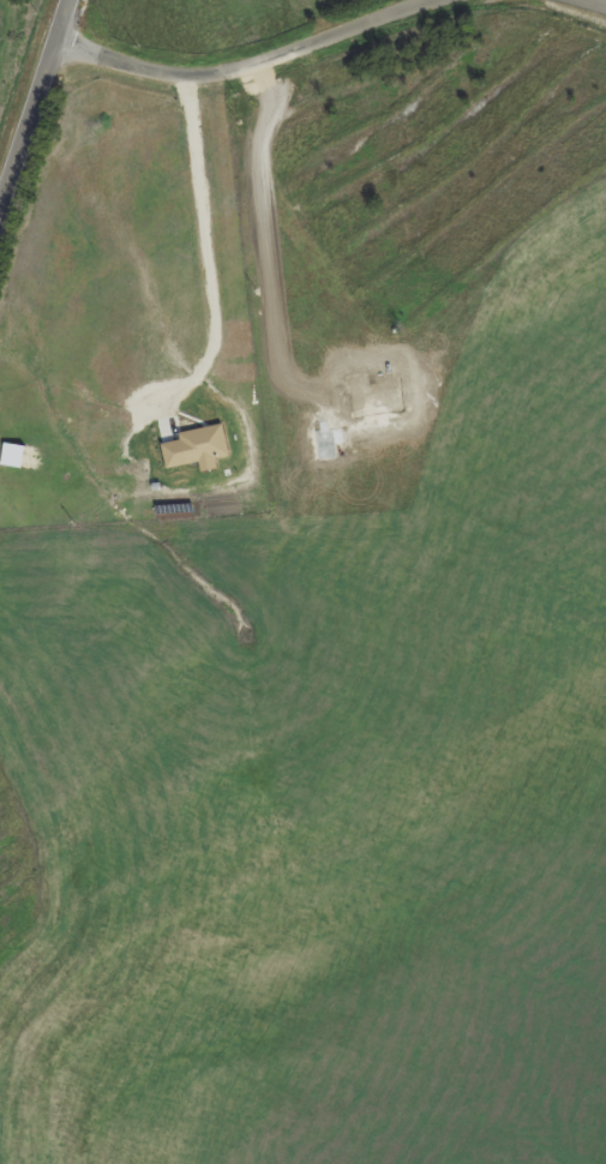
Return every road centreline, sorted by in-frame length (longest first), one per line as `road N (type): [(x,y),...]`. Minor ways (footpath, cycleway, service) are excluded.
road 1 (residential): [(433,0),(199,80),(47,50)]
road 2 (tertiary): [(0,203),(65,0)]

